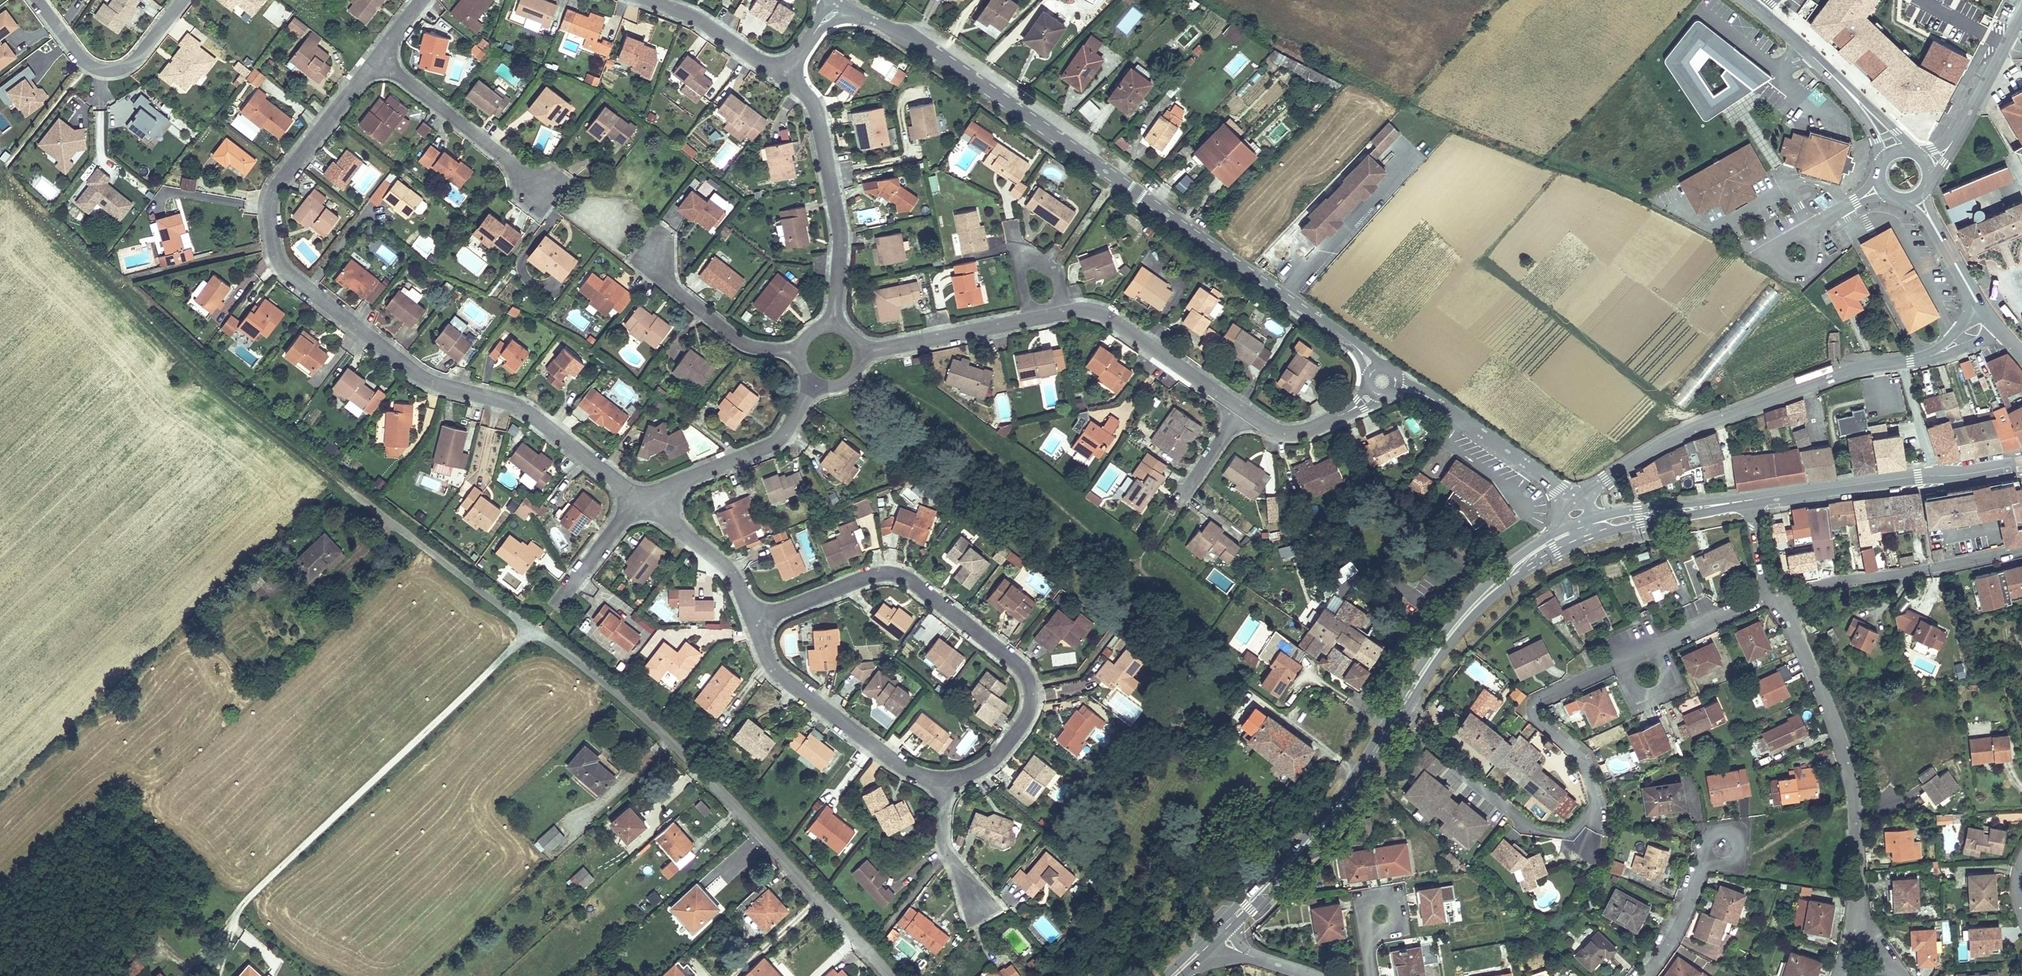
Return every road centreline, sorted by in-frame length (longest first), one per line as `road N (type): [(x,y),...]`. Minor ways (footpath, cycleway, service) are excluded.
road 1 (residential): [(422,0),(278,183),(270,224),(278,261),(416,375),(535,417),(637,498)]
road 2 (residential): [(899,975),(676,741),(352,490)]
road 3 (unclassified): [(1399,376),(844,0)]
road 4 (residential): [(755,614),(774,667),(914,772),(942,777),(982,764),(1033,706),(1032,680),(1023,664),(885,565)]
road 5 (residential): [(860,351),(1066,309),(1101,311),(1274,428),(1309,425),(1399,376)]
road 6 (track): [(352,490),(191,360),(0,174)]
road 7 (residential): [(1621,657),(1533,704),(1533,714),(1580,752),(1597,805),(1576,829),(1530,826),(1459,768)]
road 8 (unclassified): [(1583,496),(1677,432),(1849,370),(1908,359)]
road 9 (residential): [(1859,890),(1857,802),(1844,735),(1782,599)]
road 10 (primary): [(1401,708),(1351,789),(1229,925)]
road 11 (primary): [(2021,463),(1749,501)]
road 12 (residential): [(832,327),(840,230),(811,95),(782,69)]
road 13 (primary): [(1401,708),(1486,601),(1532,566),(1589,539)]
road 14 (primary): [(1566,527),(1476,591),(1417,671),(1401,708)]
road 15 (residential): [(1782,599),(1836,580),(2021,546)]
road 16 (residential): [(637,498),(771,445),(788,432),(814,382)]
road 17 (residential): [(37,0),(74,50),(99,69),(134,62),(183,0)]
road 18 (unclassified): [(1565,500),(1532,467),(1399,376)]
road 19 (residential): [(637,498),(732,567),(755,614)]
road 20 (residential): [(1621,657),(1773,593)]
road 21 (primary): [(1589,539),(1749,501)]
road 22 (primary): [(1749,501),(1594,517)]
road 23 (residential): [(2021,11),(1952,143)]
road 24 (residential): [(885,565),(755,614)]
road 25 (residential): [(782,69),(662,0)]

